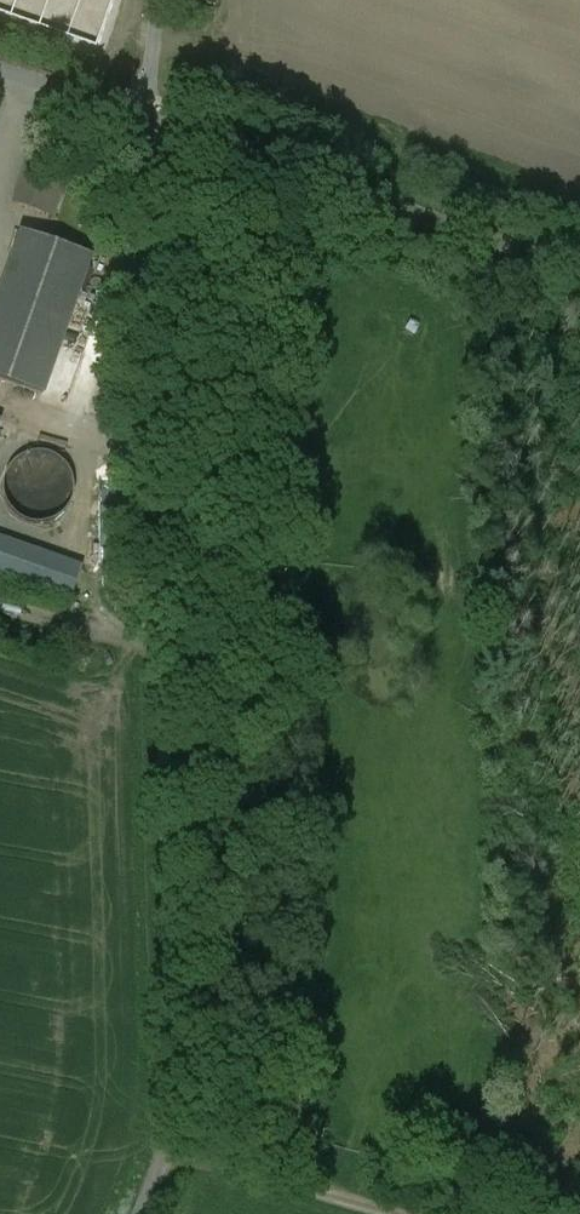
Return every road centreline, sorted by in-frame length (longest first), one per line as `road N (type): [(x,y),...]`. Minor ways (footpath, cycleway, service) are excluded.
road 1 (unclassified): [(139,118),(168,951),(167,1151),(137,1213)]
road 2 (unclassified): [(139,118),(579,271)]
road 3 (track): [(167,1151),(383,1213)]
road 4 (unclassified): [(0,70),(139,118)]

